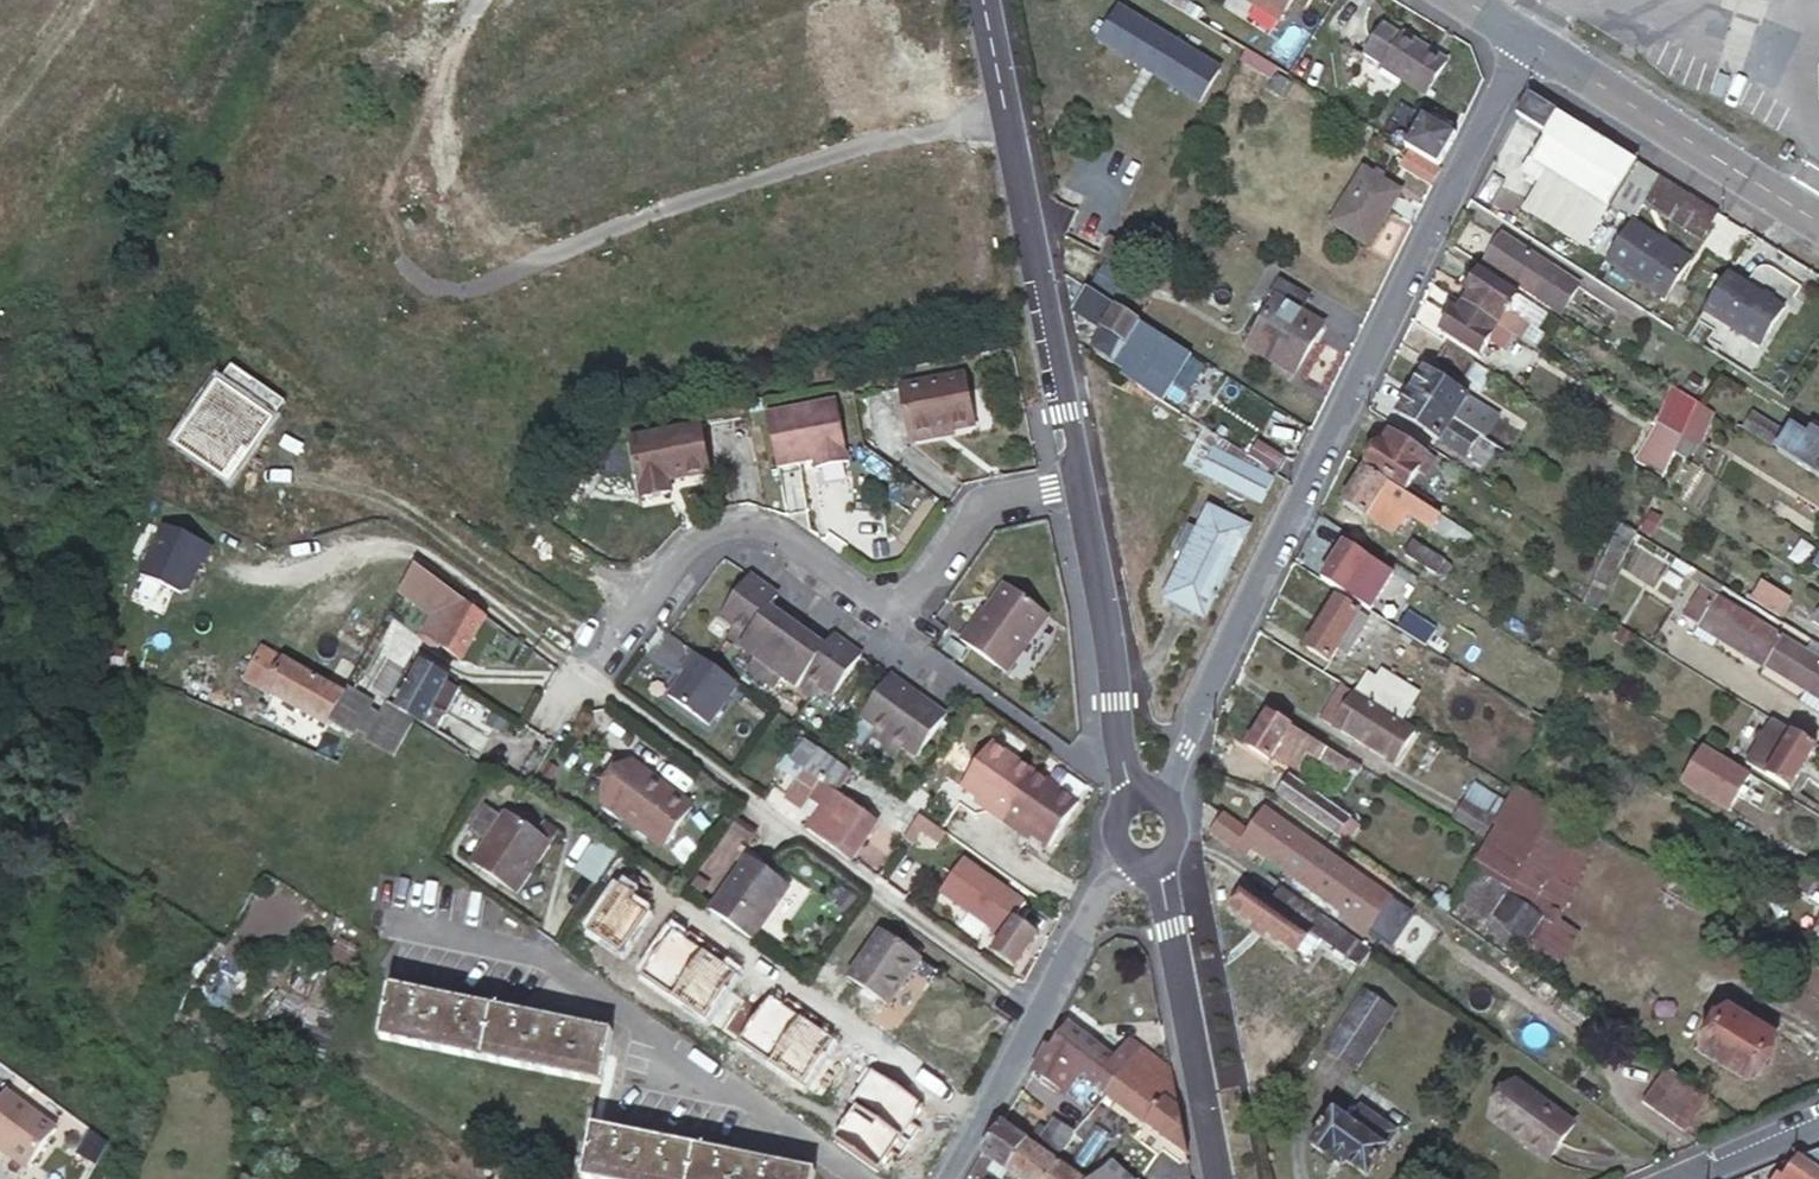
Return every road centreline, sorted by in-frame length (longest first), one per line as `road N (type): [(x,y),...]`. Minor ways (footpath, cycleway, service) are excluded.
road 1 (residential): [(480,0),(412,129),(384,206),(385,245),(433,288),(483,287),(653,213),(856,149),(999,123)]
road 2 (residential): [(1166,800),(1203,702),(1528,39)]
road 3 (residential): [(582,672),(697,540),(739,522),(773,528),(898,612),(980,508),(1077,485)]
road 4 (residential): [(582,672),(1045,1008)]
road 5 (tertiary): [(999,123),(1077,485)]
road 6 (residential): [(1528,39),(1818,223)]
road 7 (tertiary): [(1153,864),(1219,1178)]
road 8 (tertiary): [(1077,485),(1121,754),(1135,795)]
road 9 (residential): [(949,1178),(1045,1008)]
road 10 (residential): [(1045,1008),(1099,886),(1124,857)]
road 11 (residential): [(1818,1118),(1676,1178)]
road 12 (tertiary): [(976,0),(999,123)]

